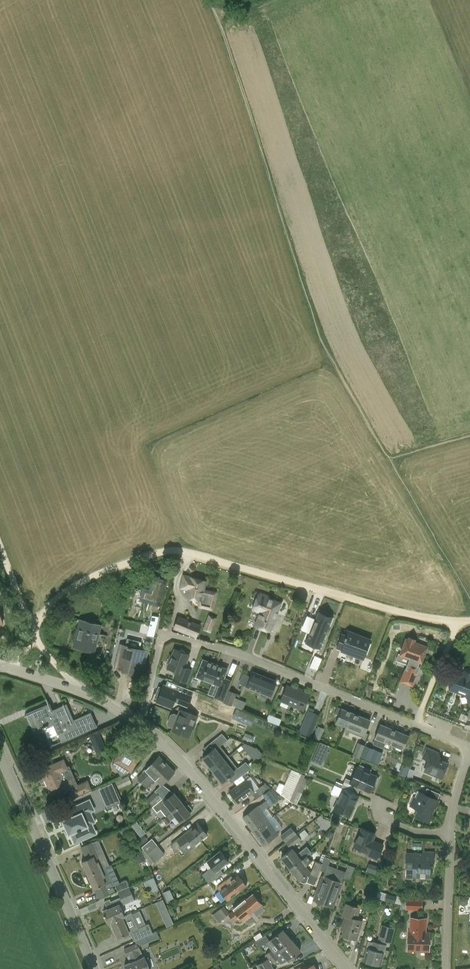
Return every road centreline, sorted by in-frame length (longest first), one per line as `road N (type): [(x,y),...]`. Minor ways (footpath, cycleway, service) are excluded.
road 1 (track): [(11,667),(59,596),(149,556),(186,554),(417,618),(469,621)]
road 2 (residential): [(469,747),(420,721),(182,638),(158,648),(136,720)]
road 3 (residential): [(349,968),(193,774),(136,720)]
road 4 (tertiary): [(94,968),(0,753)]
road 5 (track): [(0,544),(32,635),(73,688)]
road 6 (residential): [(136,720),(101,697),(0,664)]
road 7 (residential): [(445,968),(451,830)]

